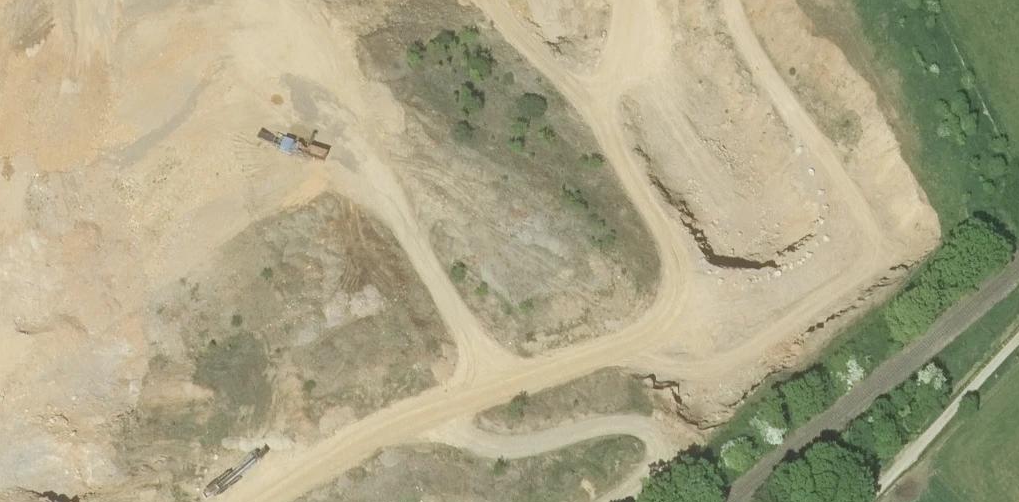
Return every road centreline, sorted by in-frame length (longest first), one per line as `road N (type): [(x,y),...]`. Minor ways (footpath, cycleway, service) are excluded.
road 1 (track): [(868,501),(1018,345)]

